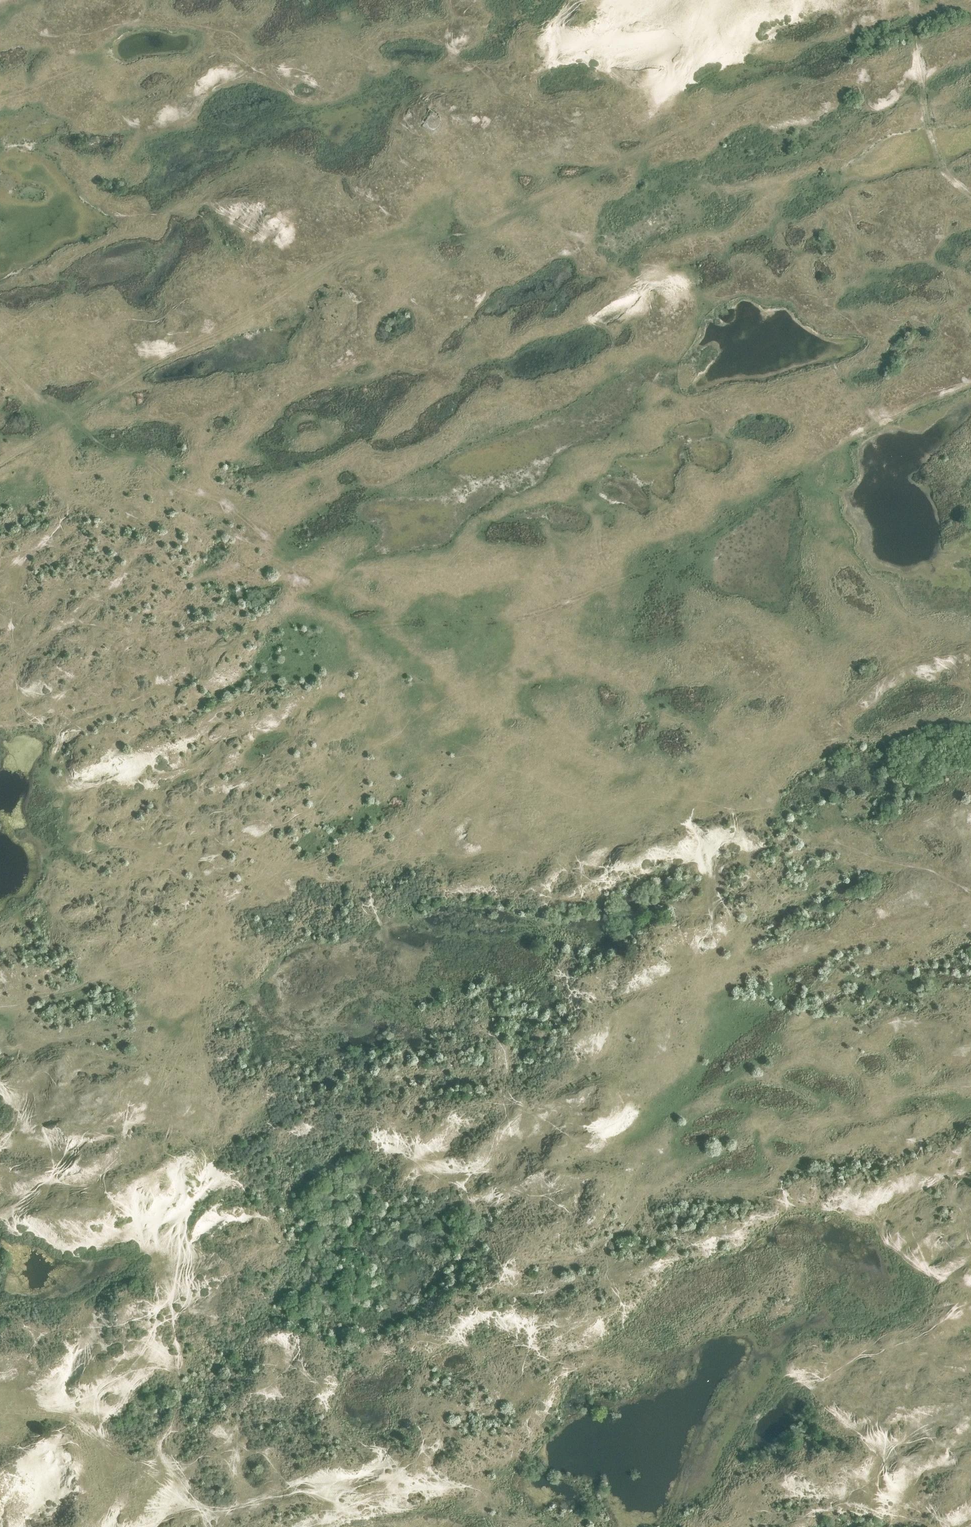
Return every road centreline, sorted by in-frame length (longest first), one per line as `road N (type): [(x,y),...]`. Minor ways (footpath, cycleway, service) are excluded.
road 1 (track): [(0,458),(349,254),(464,229),(805,64),(845,30),(914,2),(921,87),(945,172),(970,193)]

